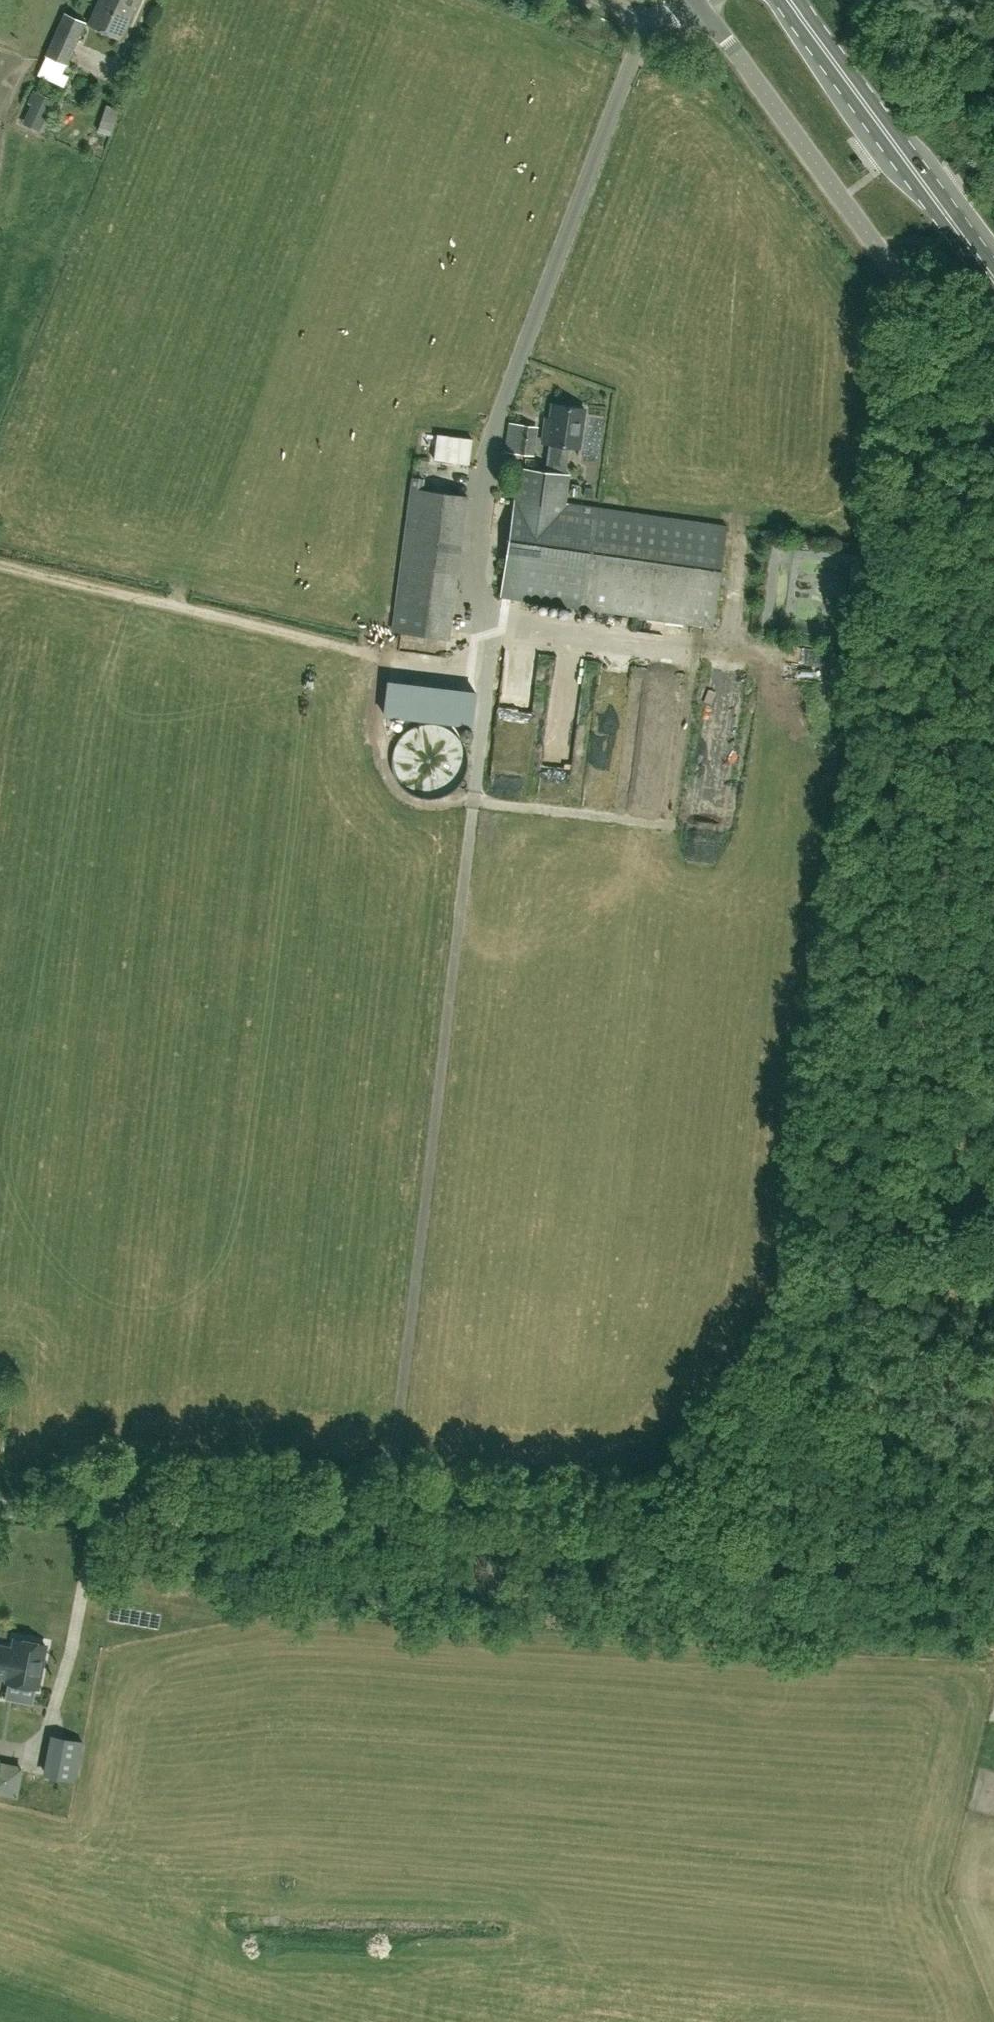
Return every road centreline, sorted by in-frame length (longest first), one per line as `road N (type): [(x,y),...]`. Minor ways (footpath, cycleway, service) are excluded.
road 1 (tertiary): [(993,1582),(892,1566),(383,1528),(0,1509)]
road 2 (unclassified): [(993,384),(937,325),(702,4)]
road 3 (primary): [(993,281),(787,0)]

